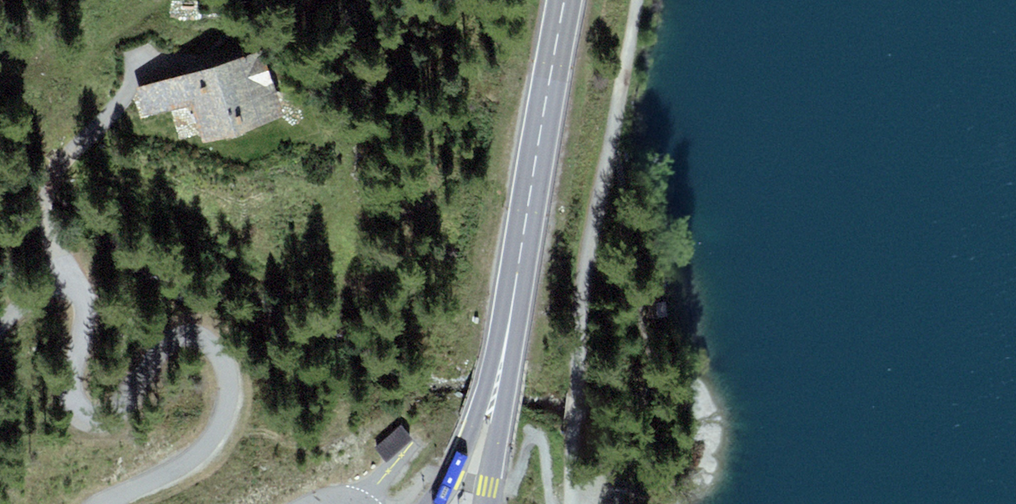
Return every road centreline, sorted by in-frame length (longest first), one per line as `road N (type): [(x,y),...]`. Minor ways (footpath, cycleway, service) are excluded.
road 1 (residential): [(102,503),(211,446),(229,416),(228,363),(200,332),(181,331),(112,420),(93,421),(77,411),(70,386),(86,347),(89,295),(74,281),(50,287),(0,323)]
road 2 (track): [(572,503),(582,285),(638,0)]
road 3 (primary): [(516,306),(566,0)]
road 4 (primary): [(516,306),(462,503)]

